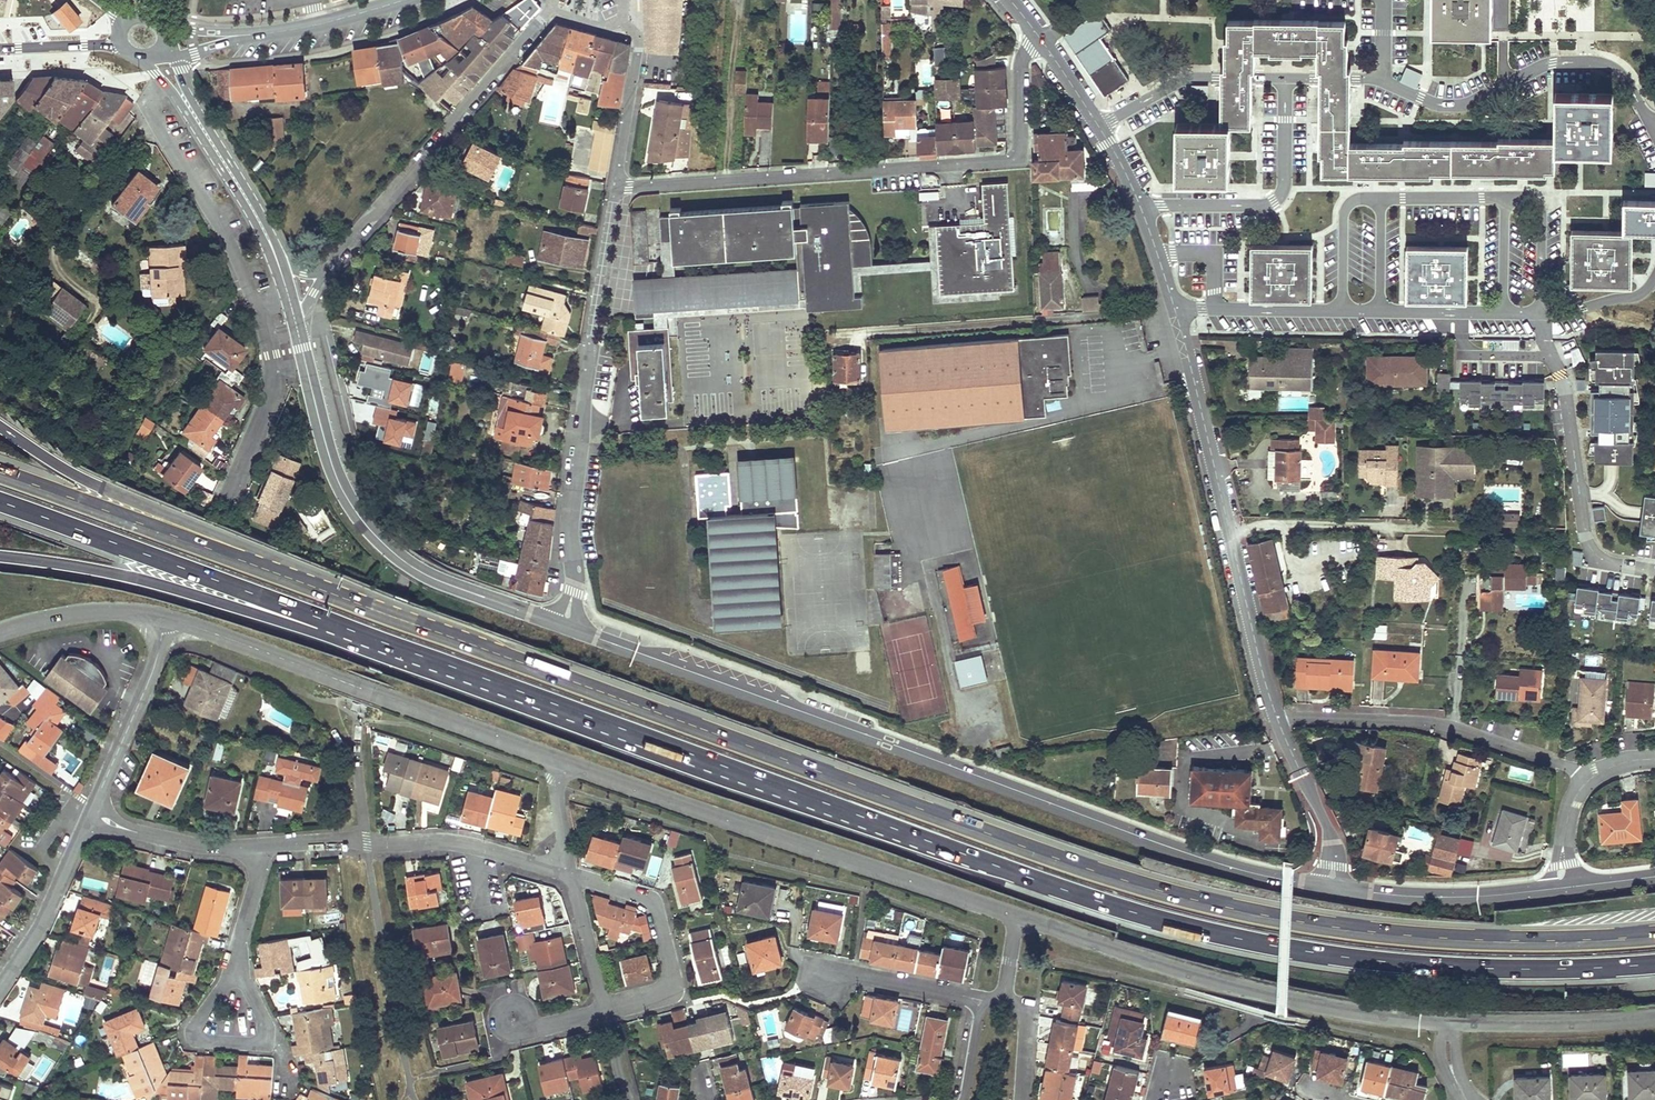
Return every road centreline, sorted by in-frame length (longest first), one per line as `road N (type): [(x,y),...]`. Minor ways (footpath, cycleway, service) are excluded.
road 1 (trunk): [(1654,931),(1466,936),(1343,925),(1149,884),(240,560)]
road 2 (trunk): [(390,644),(1057,883),(1214,929),(1464,965),(1654,958)]
road 3 (unclassified): [(595,638),(1190,854),(1331,888)]
road 4 (residential): [(615,188),(1013,159),(1020,146),(1022,61),(1038,36)]
road 5 (unclassified): [(1019,914),(561,762)]
road 6 (unclassified): [(1448,1021),(1330,1006),(1174,969),(1019,914)]
road 7 (unclassified): [(294,317),(331,463),(365,523),(424,573),(557,624)]
road 8 (residential): [(1175,309),(1276,717)]
road 9 (unclassified): [(561,762),(166,619)]
road 10 (trunk): [(0,501),(390,644)]
road 11 (trunk): [(0,553),(120,571),(390,644)]
road 12 (residential): [(574,567),(571,507),(615,188)]
road 13 (residential): [(543,17),(328,268)]
road 14 (residential): [(1592,778),(1443,724),(1276,717)]
road 15 (residential): [(1382,82),(1459,106),(1540,66),(1587,64),(1624,76),(1654,118)]
road 16 (residential): [(1096,128),(1191,77),(1382,82)]
road 17 (trunk): [(240,560),(219,537),(98,483),(0,423)]
road 18 (residential): [(1380,311),(1555,315),(1649,296)]
road 19 (residential): [(167,85),(145,98),(259,304)]
road 20 (trunk): [(240,560),(0,473)]
road 21 (residential): [(237,954),(266,1026),(263,1044),(194,1036),(233,964)]
road 22 (unclassified): [(167,85),(245,205),(287,292)]
road 23 (residential): [(571,877),(649,901),(670,961),(668,991),(607,1009)]
road 24 (unclassified): [(1331,888),(1464,897),(1562,888)]
road 25 (unclassified): [(280,254),(172,56)]
road 26 (residential): [(259,304),(274,388),(225,509)]
road 27 (residential): [(88,817),(151,674),(166,619)]
road 28 (residential): [(367,842),(461,843),(571,877)]
road 29 (unclassified): [(1654,1017),(1449,1021)]
road 30 (residential): [(1096,128),(1129,189),(1175,309)]
road 31 (residential): [(0,987),(47,912),(88,817)]
road 32 (residential): [(1276,717),(1330,832),(1331,888)]
road 33 (residential): [(258,846),(195,845),(88,817)]
road 34 (unclassified): [(166,619),(91,612),(0,631)]
road 35 (residential): [(1175,309),(1343,310)]
road 36 (tertiary): [(405,0),(252,35)]
road 37 (residential): [(981,1000),(855,975),(829,980)]
road 38 (residential): [(615,188),(640,48)]
road 39 (residential): [(1381,198),(1345,208),(1343,310)]
road 40 (residential): [(571,877),(607,1009)]
road 41 (residential): [(0,50),(114,45),(129,51)]
road 42 (residential): [(1504,199),(1381,198)]

